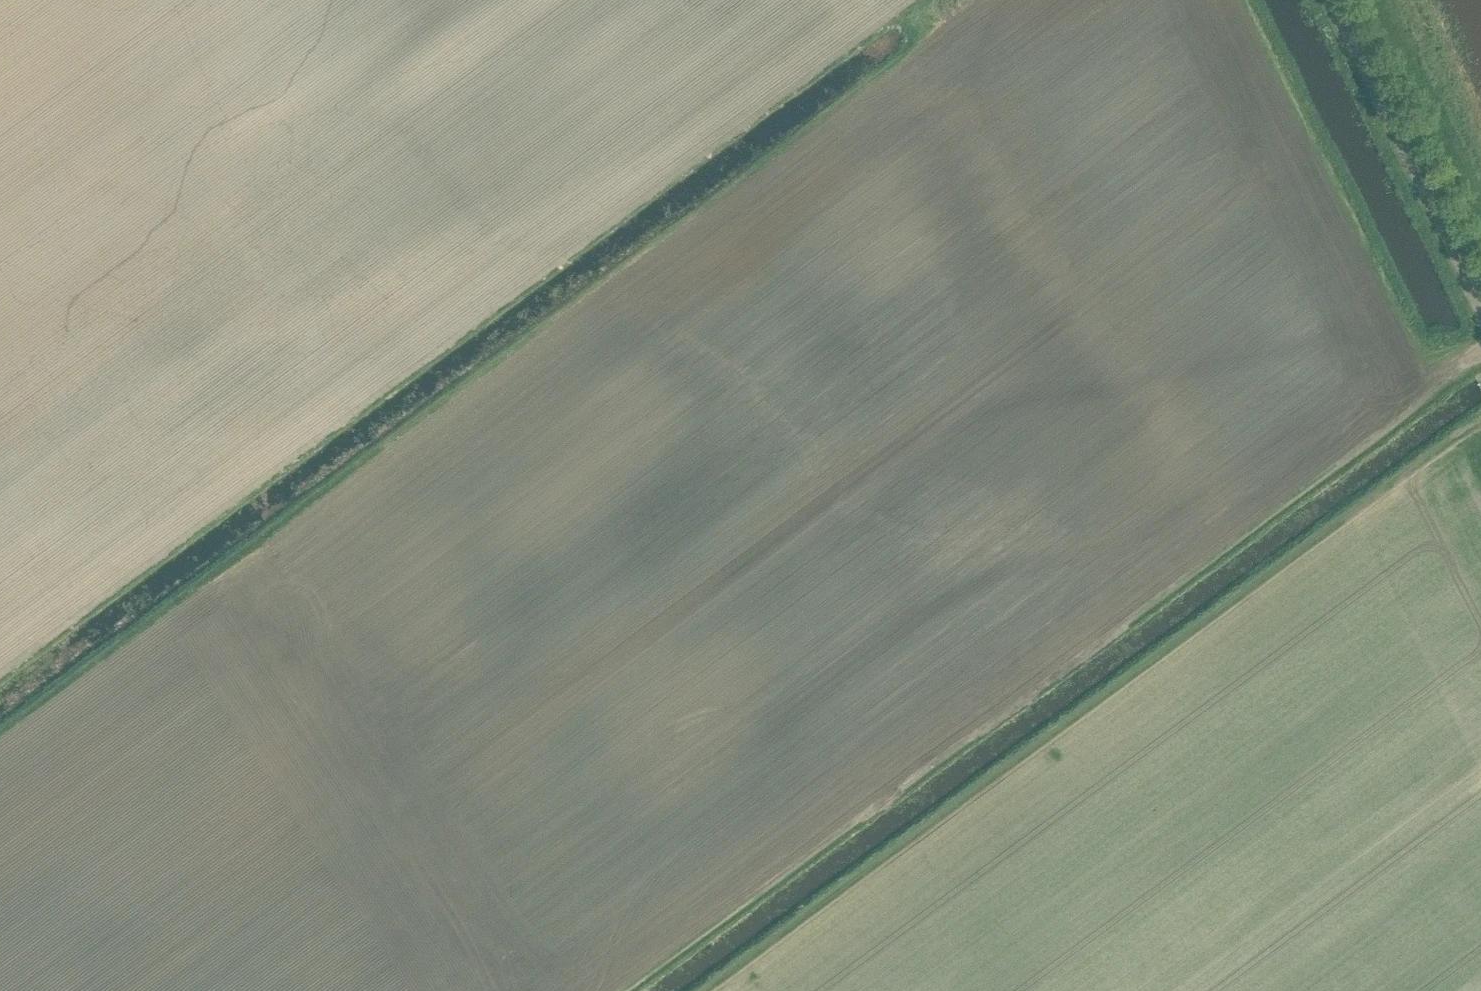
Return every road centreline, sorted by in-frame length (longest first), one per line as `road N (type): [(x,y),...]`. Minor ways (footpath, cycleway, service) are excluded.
road 1 (unclassified): [(1480,299),(1333,0)]

